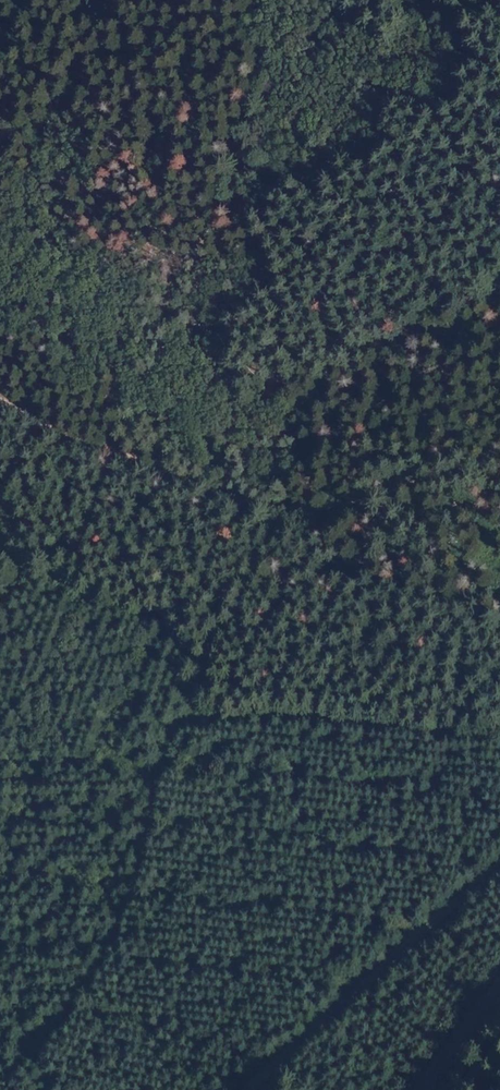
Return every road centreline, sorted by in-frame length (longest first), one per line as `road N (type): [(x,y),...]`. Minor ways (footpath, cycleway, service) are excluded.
road 1 (track): [(0,397),(65,437),(169,481),(288,500),(342,499),(464,467),(499,472)]
road 2 (track): [(499,860),(249,1089)]

